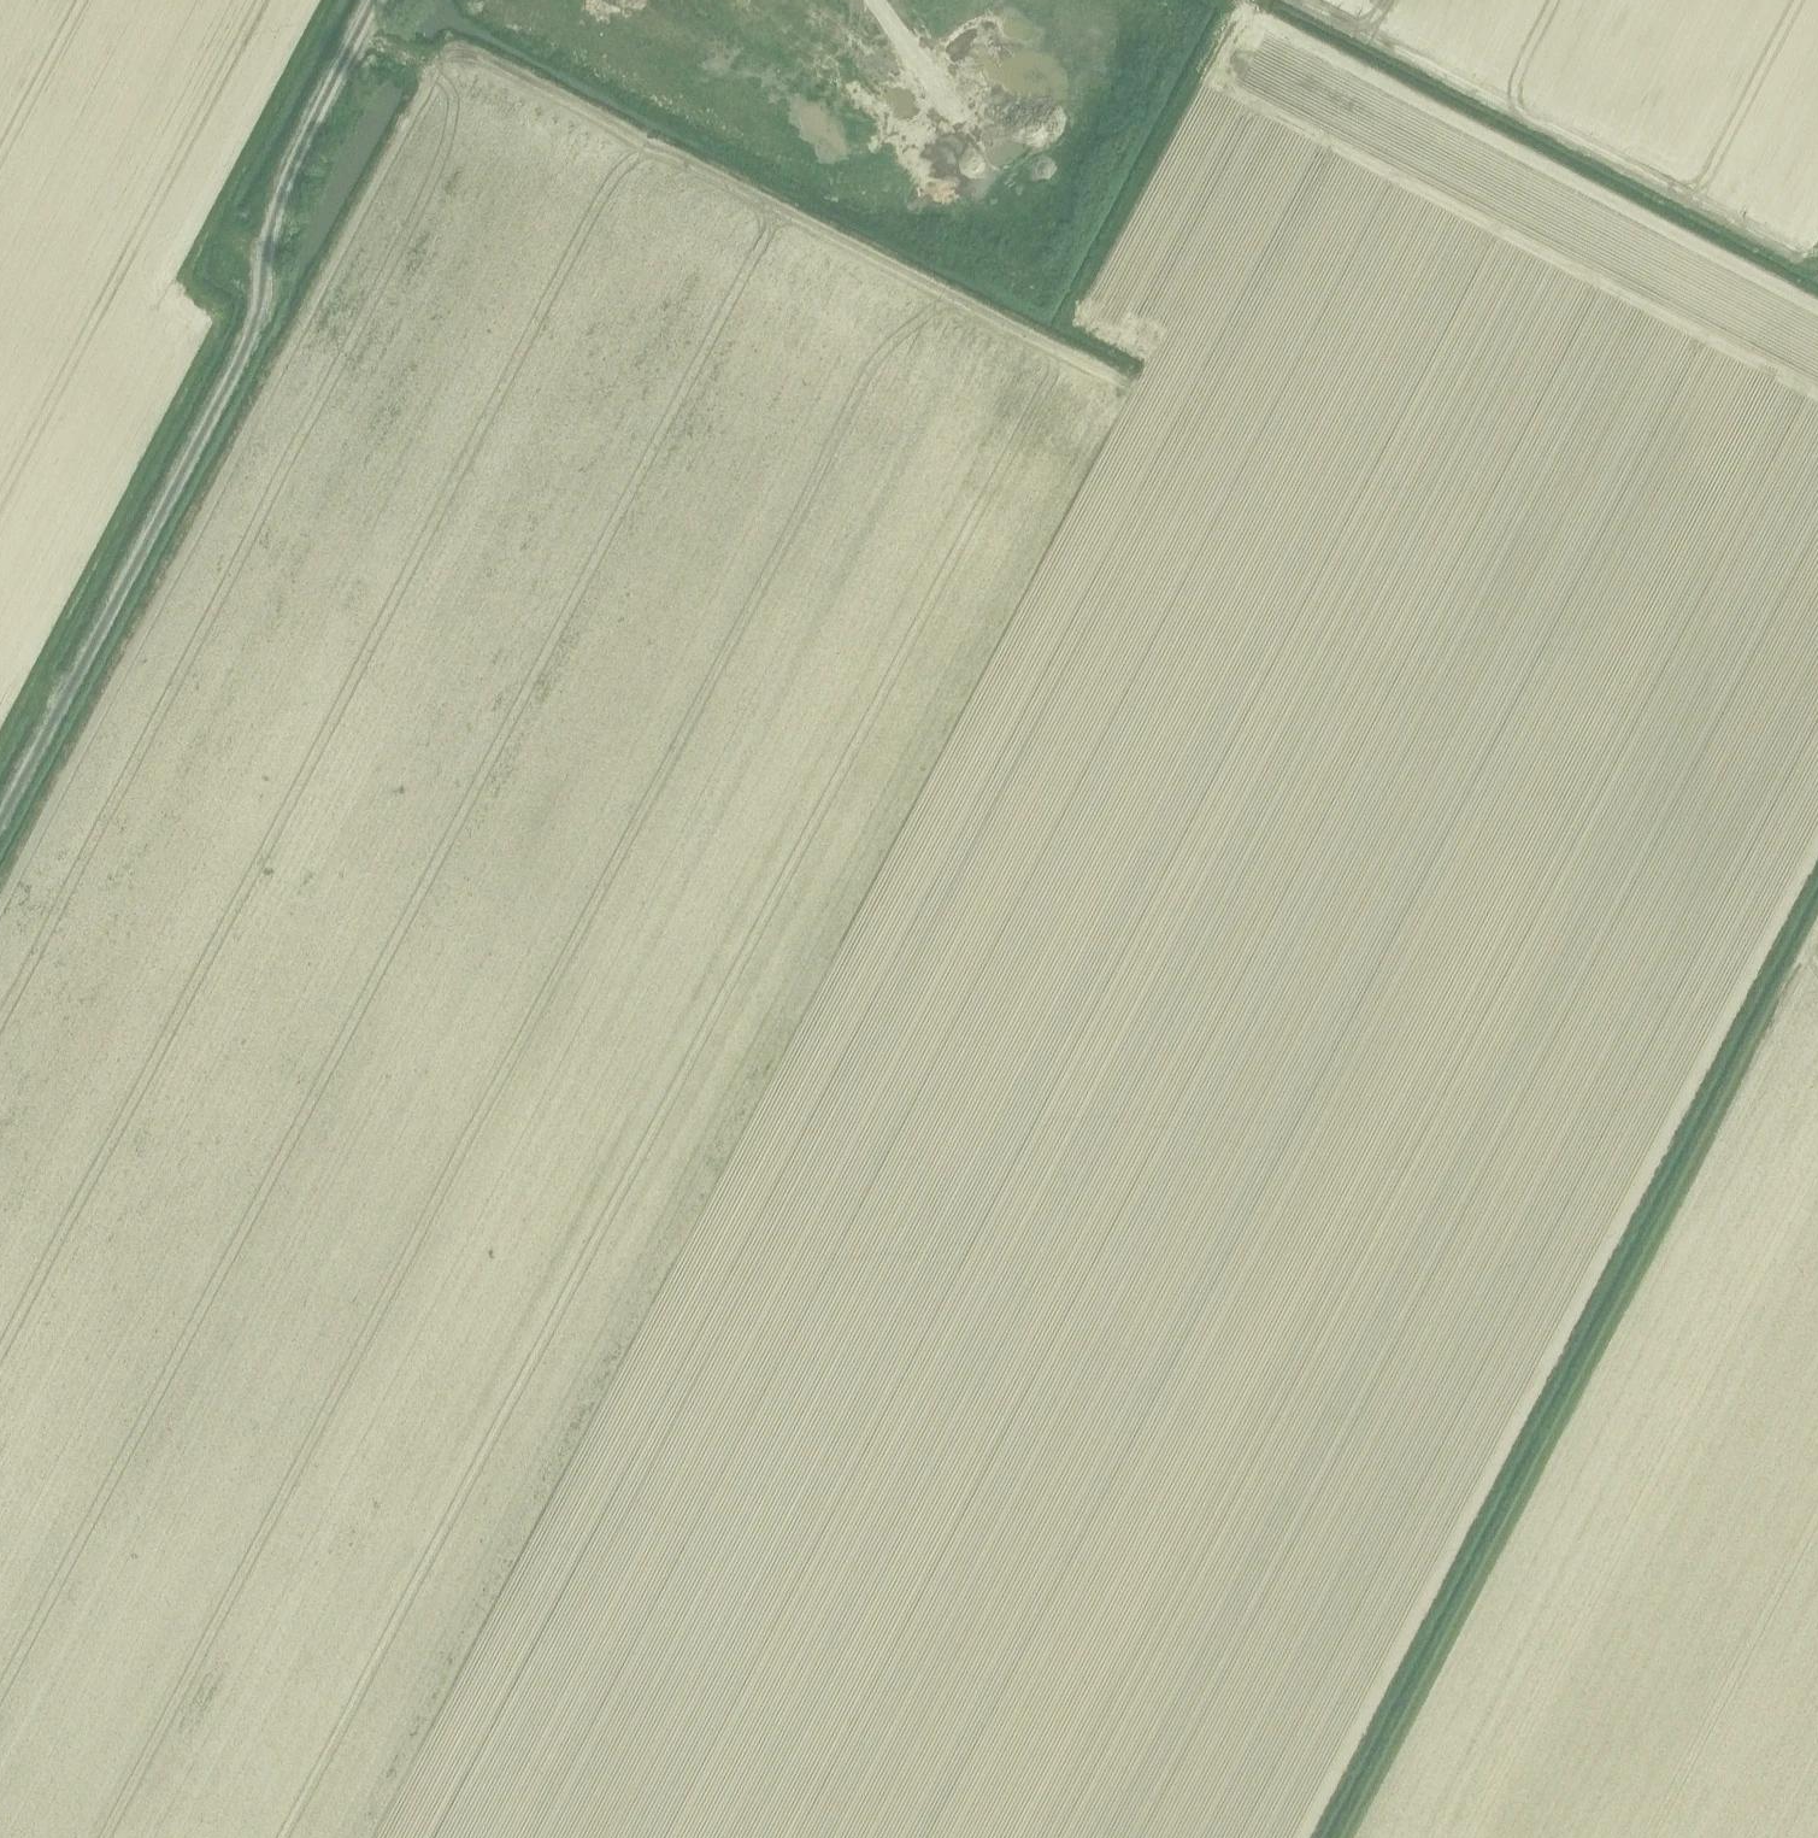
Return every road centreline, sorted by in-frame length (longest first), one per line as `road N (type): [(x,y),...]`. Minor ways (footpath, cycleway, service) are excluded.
road 1 (track): [(0,829),(245,352),(280,191),(375,0)]

